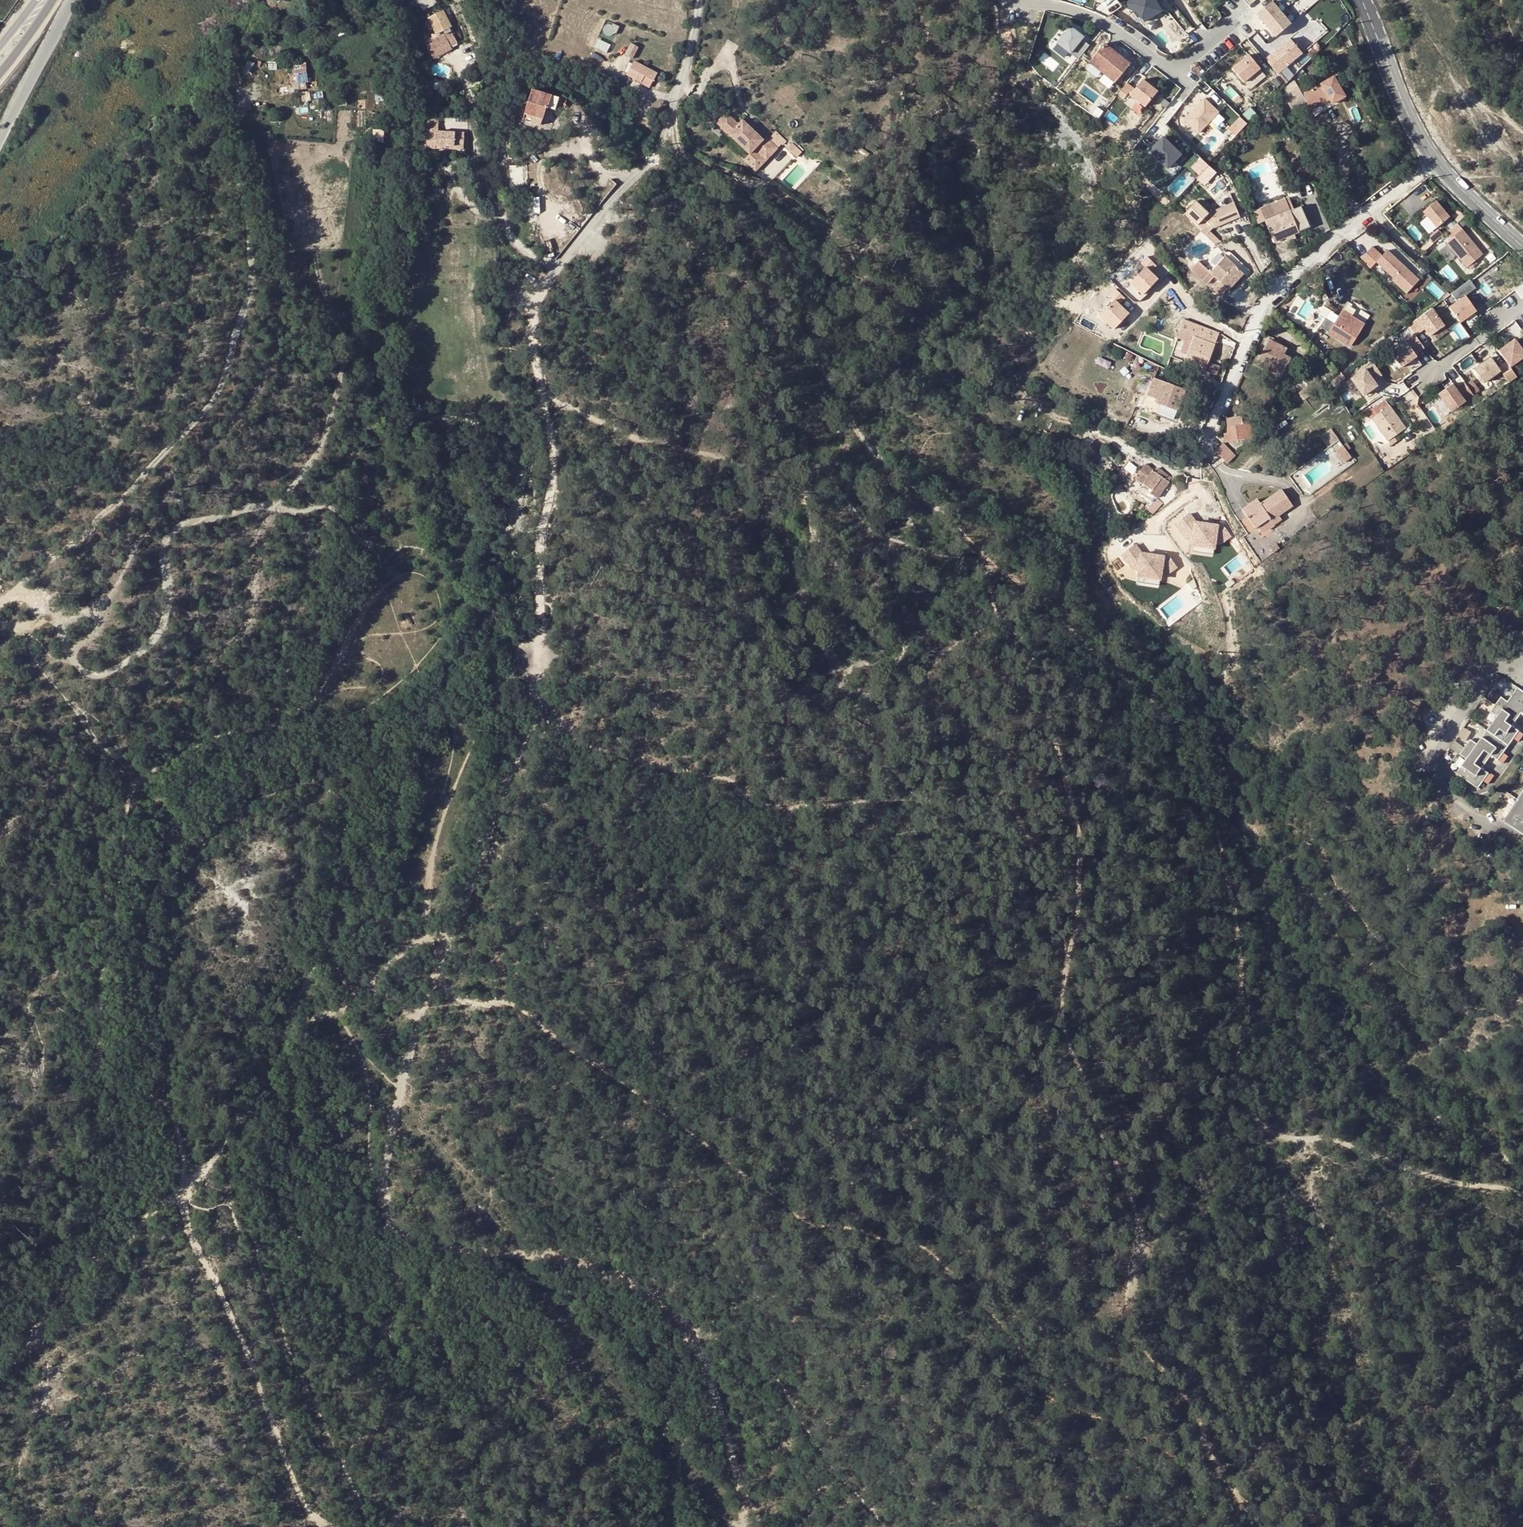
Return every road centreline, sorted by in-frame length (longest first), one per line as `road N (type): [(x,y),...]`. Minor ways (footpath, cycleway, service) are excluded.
road 1 (track): [(395,1226),(369,1227),(330,1196),(287,1094),(277,1092),(234,1121),(210,1164),(161,1109),(111,1077),(93,1000),(130,798),(200,739),(282,726),(301,781),(331,789),(343,806),(348,900),(334,944),(340,976),(361,990),(415,1005),(456,996),(522,1015),(671,1128),(827,1222),(928,1249),(1002,1326),(1045,1331),(1121,1318)]
road 2 (track): [(905,472),(987,562),(994,607),(1082,759),(1086,821),(1063,965),(1063,1030),(1140,1235),(1121,1318),(1137,1350),(1170,1375),(1199,1420),(1220,1479),(1261,1526)]
road 3 (track): [(987,562),(1150,701),(1207,774),(1240,969),(1230,1060),(1260,1127),(1522,1194)]
road 4 (track): [(399,1088),(415,1005),(537,710),(533,640),(552,473),(550,436),(537,412)]
road 5 (track): [(17,593),(206,412),(224,380),(250,286),(239,121),(244,107),(262,99)]
road 6 (track): [(746,1526),(724,1486),(696,1341),(671,1312),(570,1263),(441,1245),(395,1226)]
road 7 (track): [(656,161),(724,186),(792,260),(842,402),(905,472)]
road 8 (residential): [(1195,478),(1262,301),(1434,158)]
road 9 (track): [(175,1195),(249,1357),(305,1506),(331,1526)]
road 10 (residential): [(560,267),(634,173),(656,161),(684,73),(693,0)]
road 11 (residential): [(1522,905),(1494,841),(1438,771),(1441,749),(1464,708),(1503,667),(1522,663)]
road 12 (residential): [(1239,21),(1178,66),(1162,64),(1080,13),(1008,0)]
road 13 (primary): [(1362,0),(1434,158)]
road 14 (unclassified): [(0,142),(71,0)]
road 15 (track): [(537,412),(531,343),(540,295),(560,267)]
road 16 (track): [(395,1226),(383,1173),(399,1088)]
road 17 (residential): [(1410,382),(1522,306)]
road 18 (primary): [(1434,158),(1522,244)]

